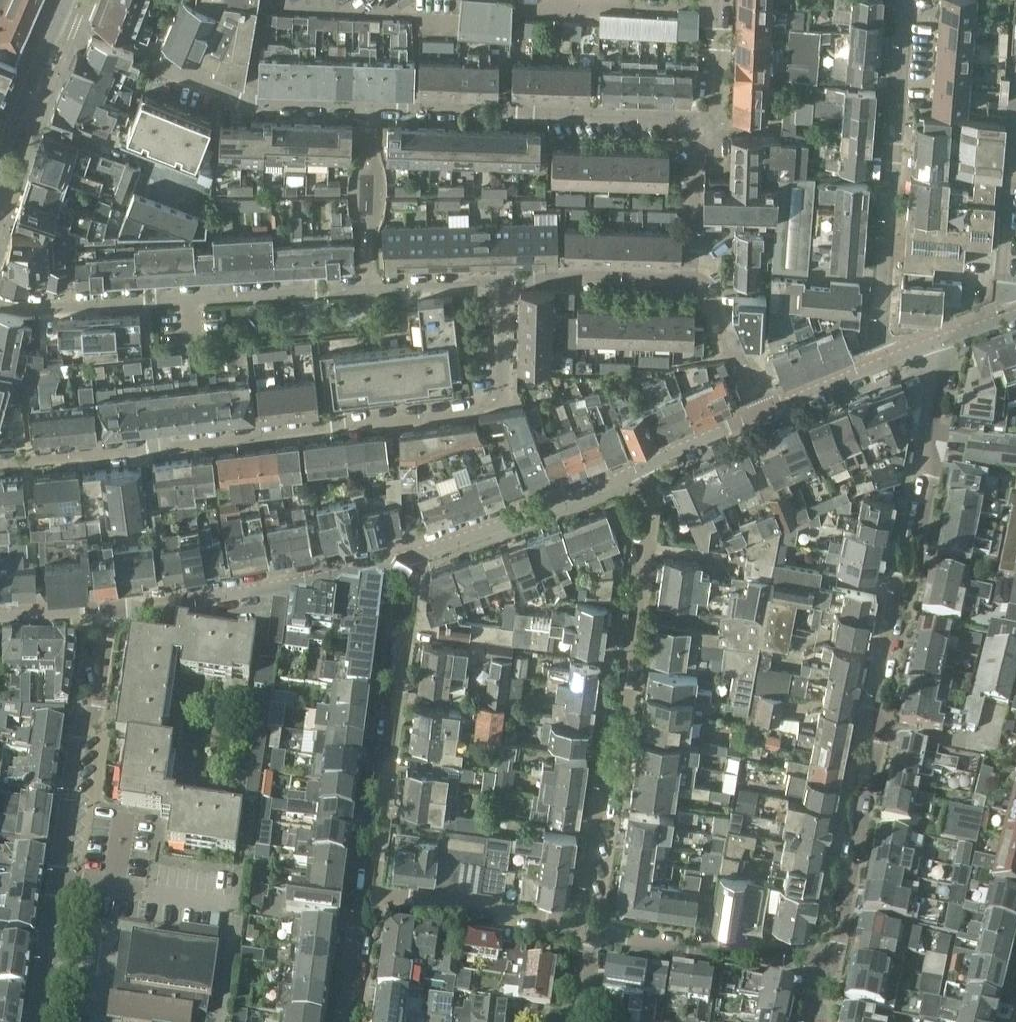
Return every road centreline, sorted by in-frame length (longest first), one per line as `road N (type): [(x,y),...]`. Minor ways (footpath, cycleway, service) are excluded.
road 1 (residential): [(824,959),(839,942),(881,752),(870,718),(898,571),(920,558),(941,341)]
road 2 (residential): [(0,465),(436,424),(510,406),(510,282)]
road 3 (residential): [(510,282),(31,308),(0,302)]
road 4 (residential): [(592,935),(584,897),(649,465)]
road 5 (residential): [(250,100),(369,112),(713,109)]
road 6 (residential): [(34,1021),(78,732),(102,698),(112,612)]
road 7 (residential): [(882,363),(918,0)]
road 8 (residential): [(362,892),(378,858),(411,557)]
road 9 (residential): [(112,612),(263,591),(411,557)]
road 10 (residential): [(411,557),(649,465)]
road 11 (residential): [(592,935),(547,917),(362,892)]
road 12 (residential): [(824,959),(723,943),(686,949),(592,935)]
road 13 (residential): [(62,15),(250,100)]
road 14 (residential): [(691,273),(510,282)]
road 15 (residential): [(691,273),(694,158),(713,109)]
road 16 (tertiary): [(0,168),(62,15)]
road 17 (residential): [(768,412),(691,273)]
road 18 (residential): [(649,465),(768,412)]
road 19 (residential): [(346,1021),(362,892)]
road 20 (residential): [(328,0),(453,6)]
road 21 (residential): [(768,412),(882,363)]

